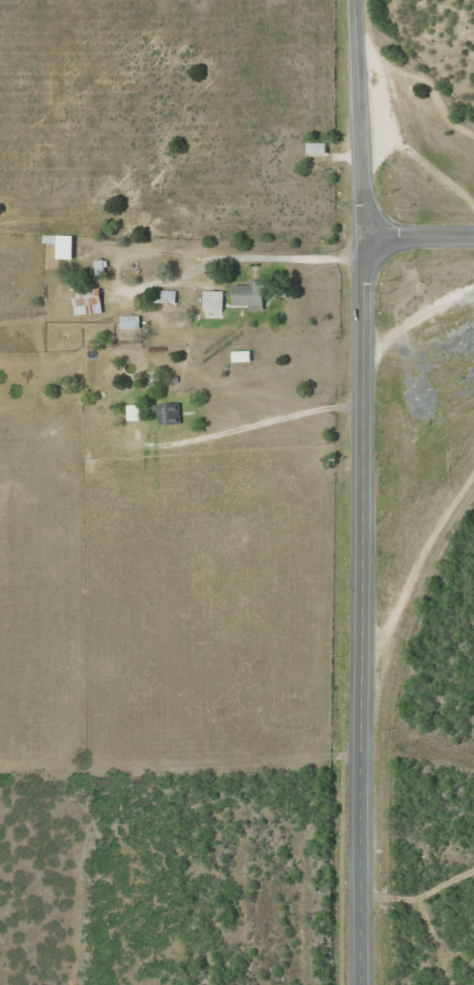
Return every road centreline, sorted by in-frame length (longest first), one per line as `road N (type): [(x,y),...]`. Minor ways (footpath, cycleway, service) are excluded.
road 1 (tertiary): [(361,240),(359,729)]
road 2 (secondary): [(359,729),(424,543),(473,469)]
road 3 (secondary): [(356,984),(359,729)]
road 4 (tertiary): [(359,0),(361,240)]

